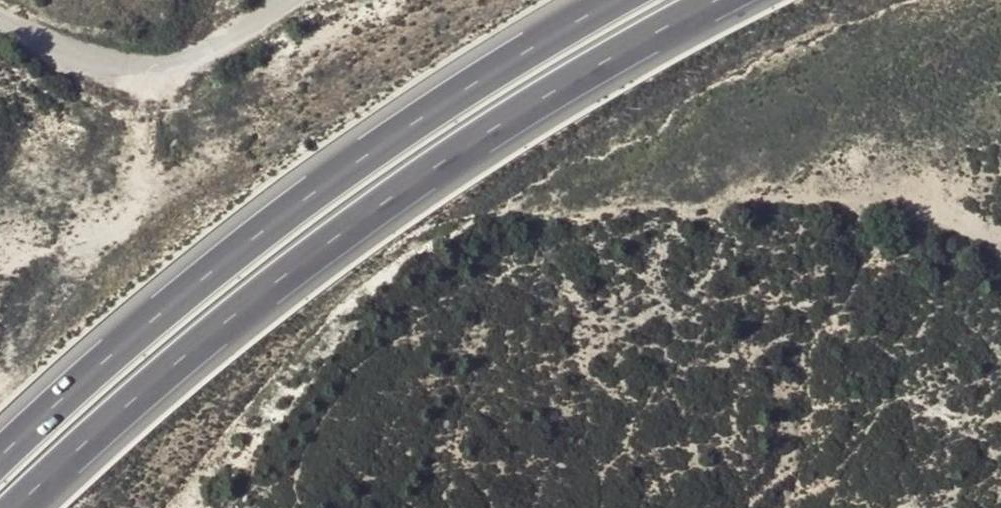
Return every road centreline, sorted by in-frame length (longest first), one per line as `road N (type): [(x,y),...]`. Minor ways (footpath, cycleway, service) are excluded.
road 1 (trunk): [(38,507),(364,216),(750,0)]
road 2 (trunk): [(617,0),(338,163),(0,461)]
road 3 (unclassified): [(294,0),(197,62),(130,68),(72,62),(0,20)]

